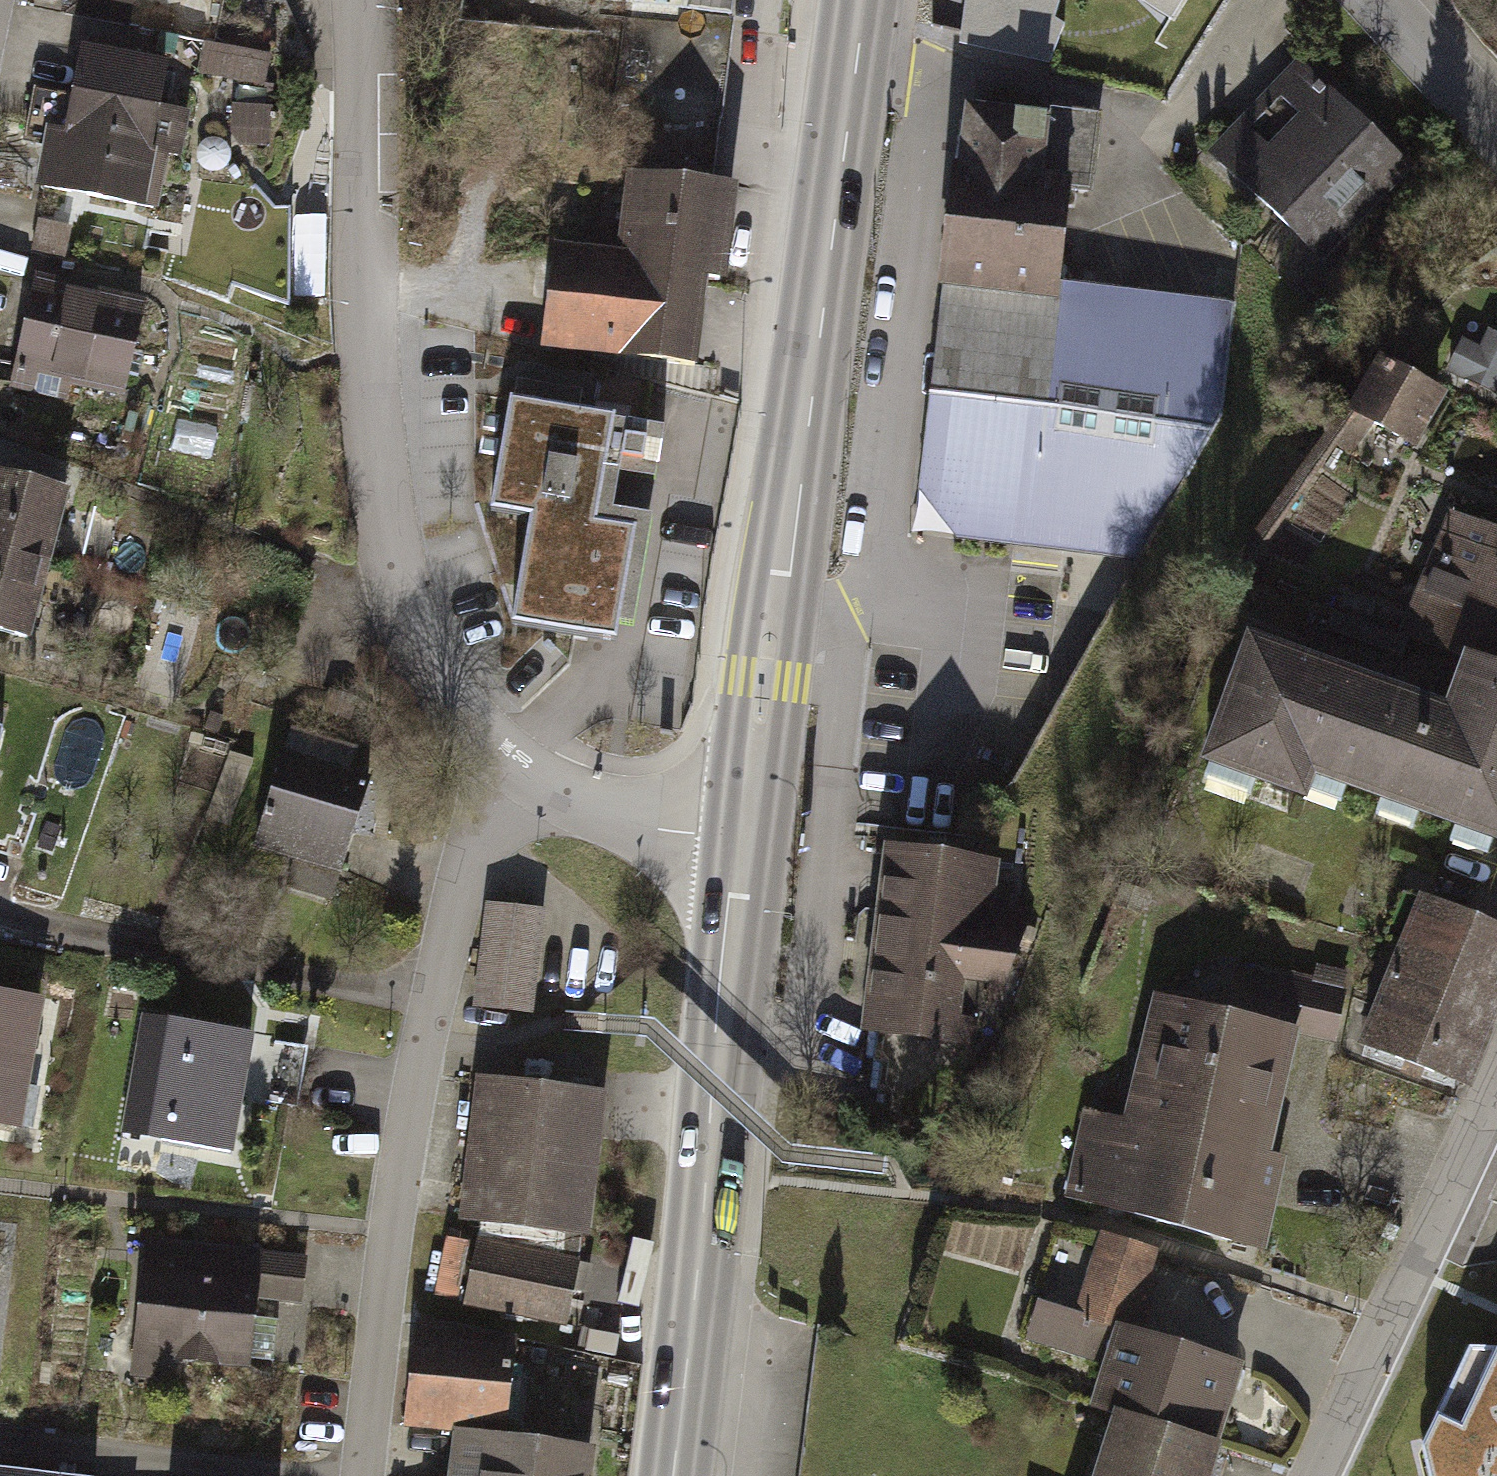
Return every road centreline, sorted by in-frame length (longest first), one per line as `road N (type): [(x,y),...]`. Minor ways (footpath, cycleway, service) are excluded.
road 1 (primary): [(746,836),(859,0)]
road 2 (residential): [(351,0),(372,482),(481,753)]
road 3 (residential): [(481,753),(389,1231),(356,1475)]
road 4 (primary): [(674,1475),(746,836)]
road 5 (residential): [(1496,1082),(1317,1475)]
road 6 (residential): [(481,753),(684,832),(746,836)]
road 7 (residential): [(1496,137),(1376,0)]

